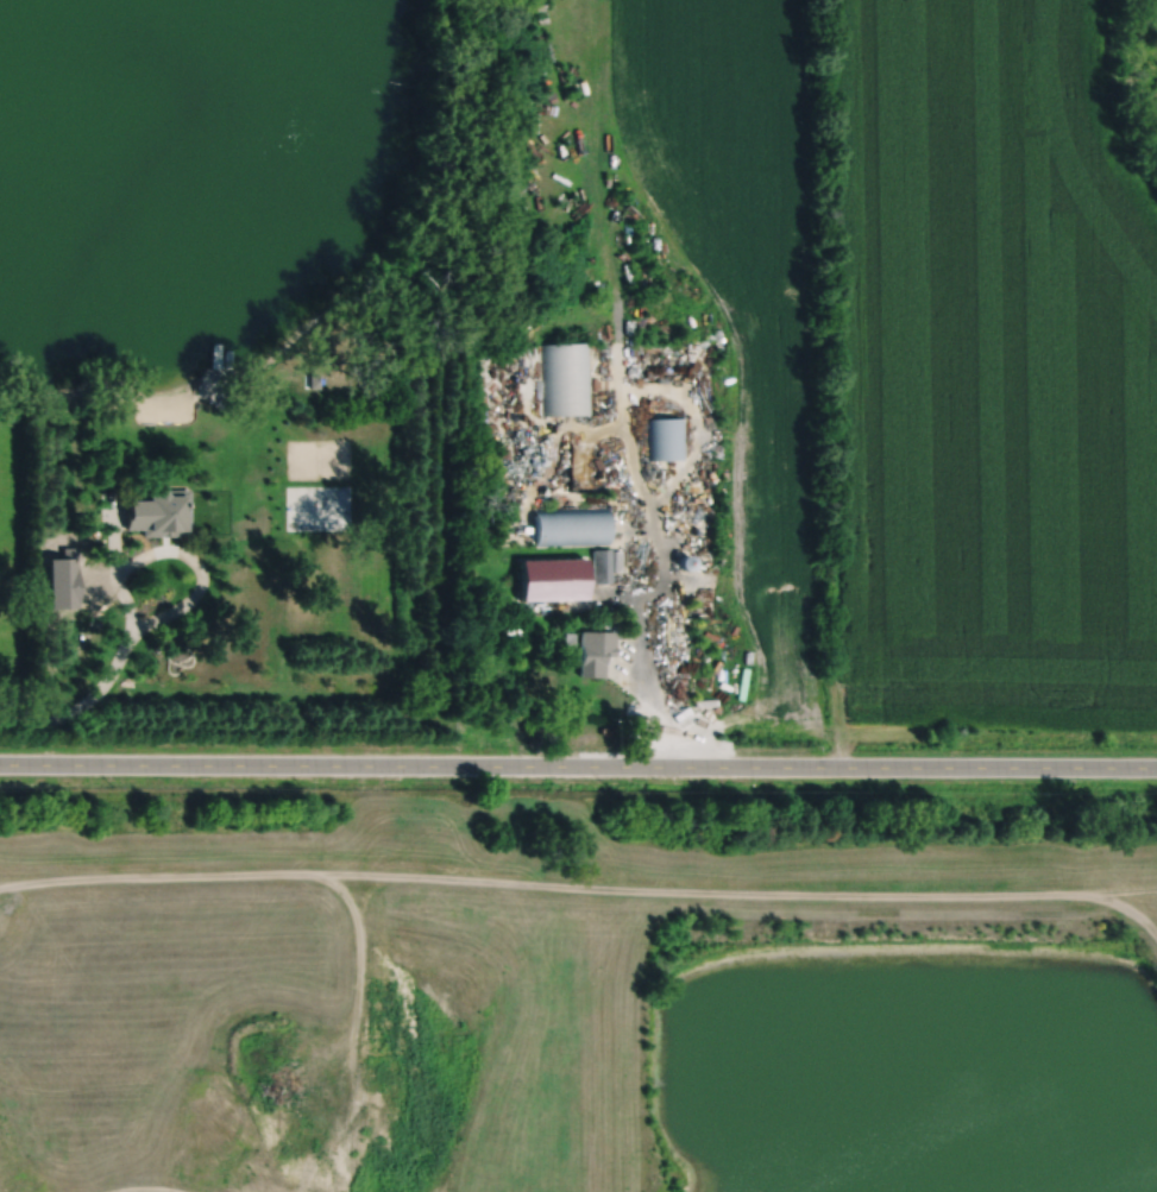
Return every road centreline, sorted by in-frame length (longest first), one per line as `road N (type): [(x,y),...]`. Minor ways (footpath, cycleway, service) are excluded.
road 1 (tertiary): [(0,763),(1156,767)]
road 2 (track): [(1156,937),(1132,908),(1082,893),(666,891),(320,873)]

